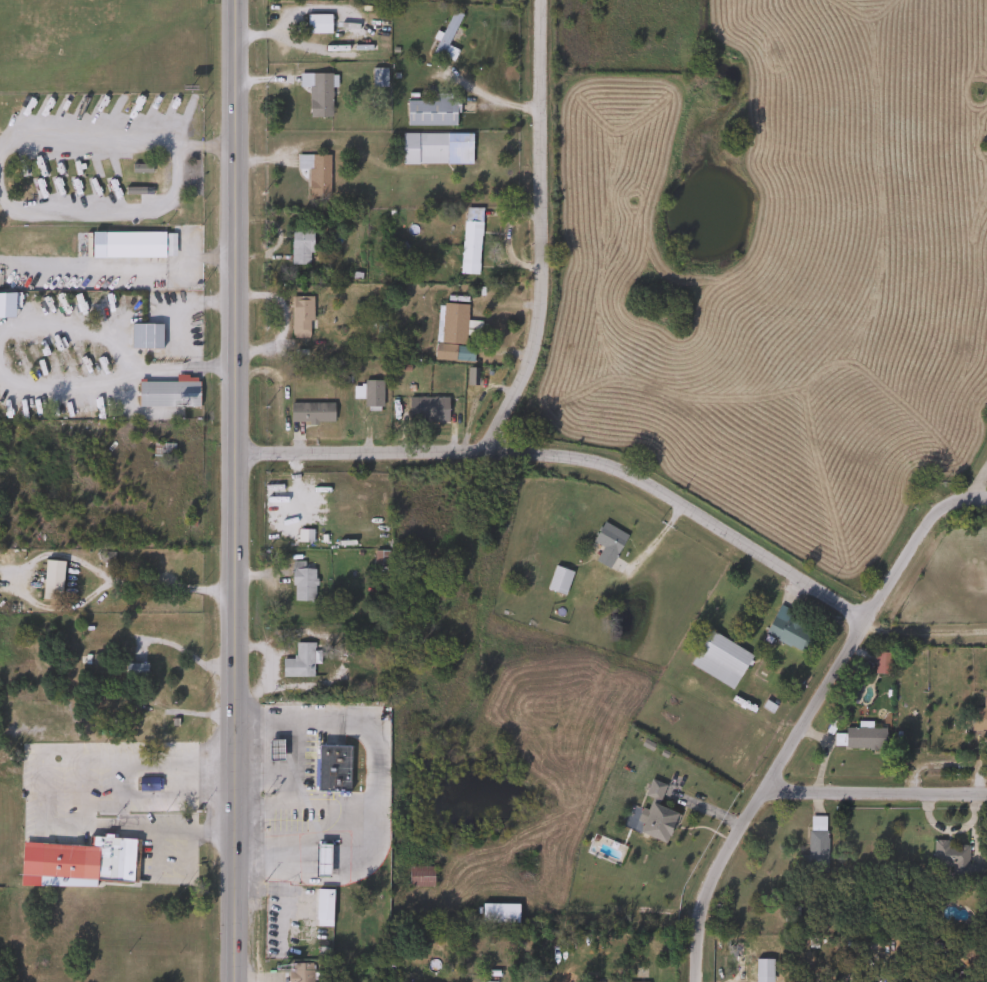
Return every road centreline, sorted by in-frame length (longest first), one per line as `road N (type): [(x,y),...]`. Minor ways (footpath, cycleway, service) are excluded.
road 1 (secondary): [(234,981),(234,0)]
road 2 (residential): [(234,455),(594,462),(626,474),(865,625)]
road 3 (residential): [(986,471),(928,522),(715,871),(697,932),(695,981)]
road 4 (residential): [(475,457),(525,370),(539,324),(542,0)]
road 5 (residential): [(986,796),(761,793)]

